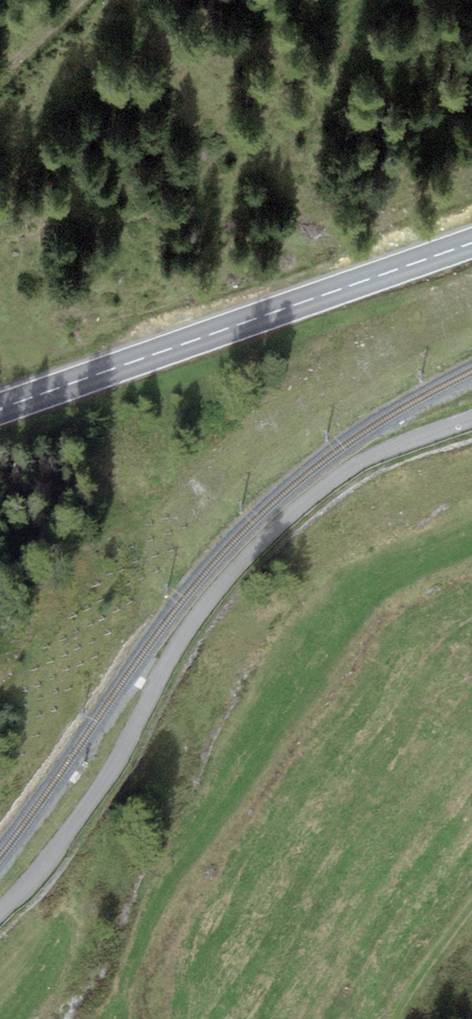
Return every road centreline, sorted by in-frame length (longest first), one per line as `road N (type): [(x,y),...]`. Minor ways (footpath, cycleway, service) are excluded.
road 1 (unclassified): [(0,913),(96,795),(187,631),(272,532),(347,469),(471,418)]
road 2 (primary): [(471,243),(0,407)]
road 3 (track): [(471,905),(388,1018)]

